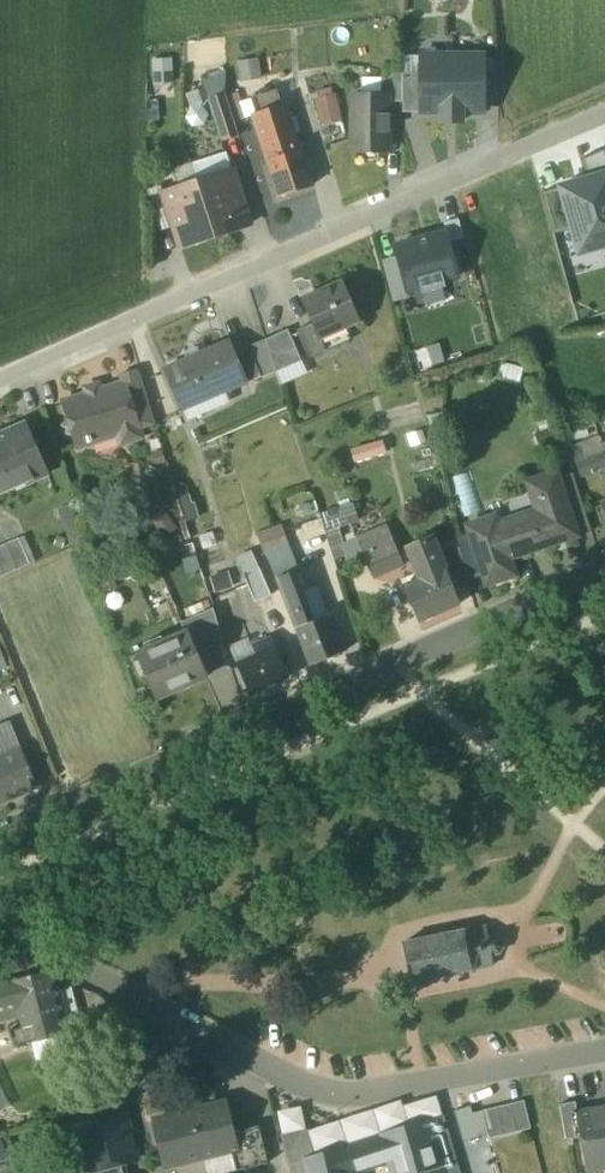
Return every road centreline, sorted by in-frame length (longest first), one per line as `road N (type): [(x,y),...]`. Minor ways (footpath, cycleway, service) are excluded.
road 1 (residential): [(0,378),(604,112)]
road 2 (residential): [(0,835),(604,570)]
road 3 (residential): [(604,1051),(339,1097),(289,1079),(42,948),(0,967)]

